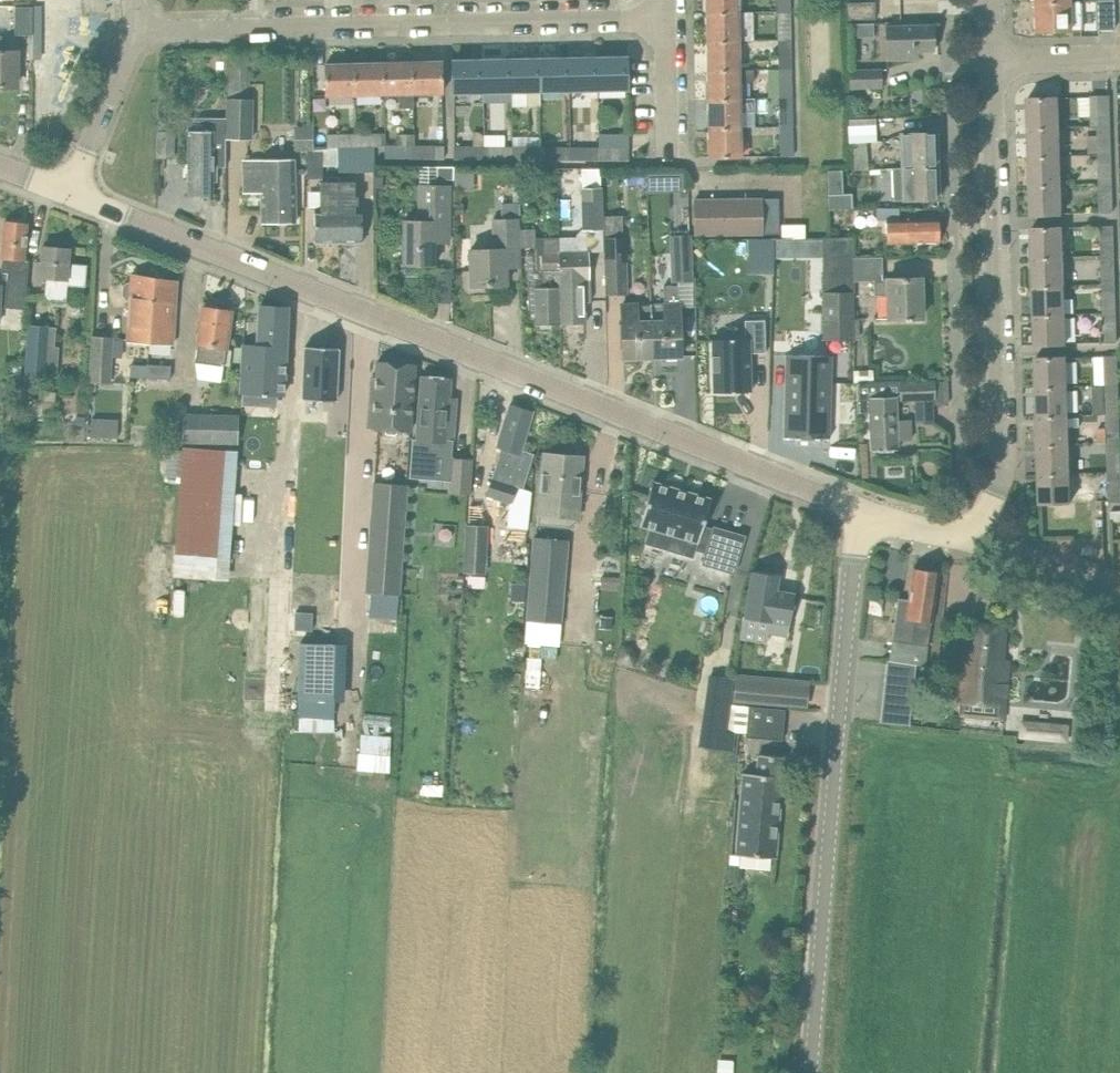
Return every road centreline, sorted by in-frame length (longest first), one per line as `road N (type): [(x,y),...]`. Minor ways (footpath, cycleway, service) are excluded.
road 1 (unclassified): [(869,512),(69,192)]
road 2 (unclassified): [(811,1072),(854,565),(869,512)]
road 3 (residential): [(135,30),(665,19)]
road 4 (residential): [(998,486),(1004,462),(992,59)]
road 5 (residential): [(69,192),(135,30)]
road 6 (unclassified): [(1119,592),(975,537)]
road 7 (residential): [(667,162),(665,19)]
road 8 (residential): [(1119,54),(992,59)]

